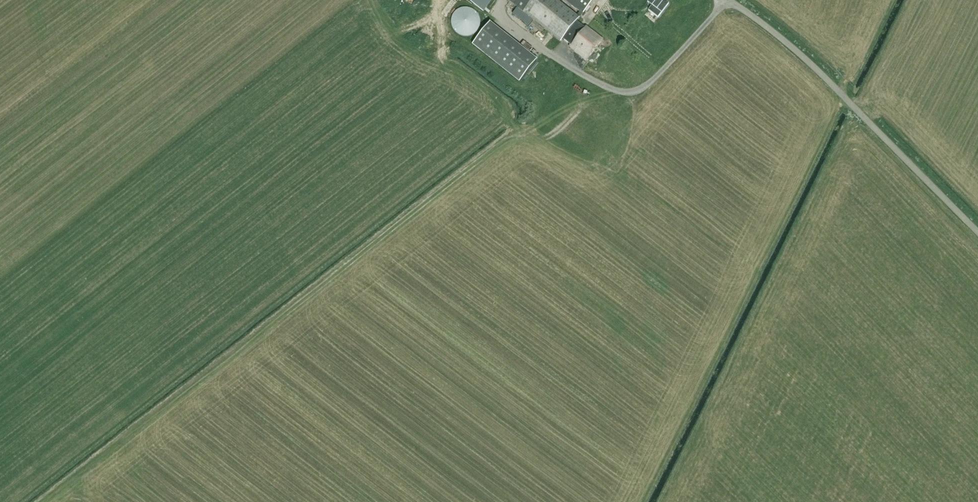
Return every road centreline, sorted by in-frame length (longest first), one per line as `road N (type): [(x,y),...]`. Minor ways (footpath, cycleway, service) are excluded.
road 1 (unclassified): [(977,231),(792,48),(729,0)]

